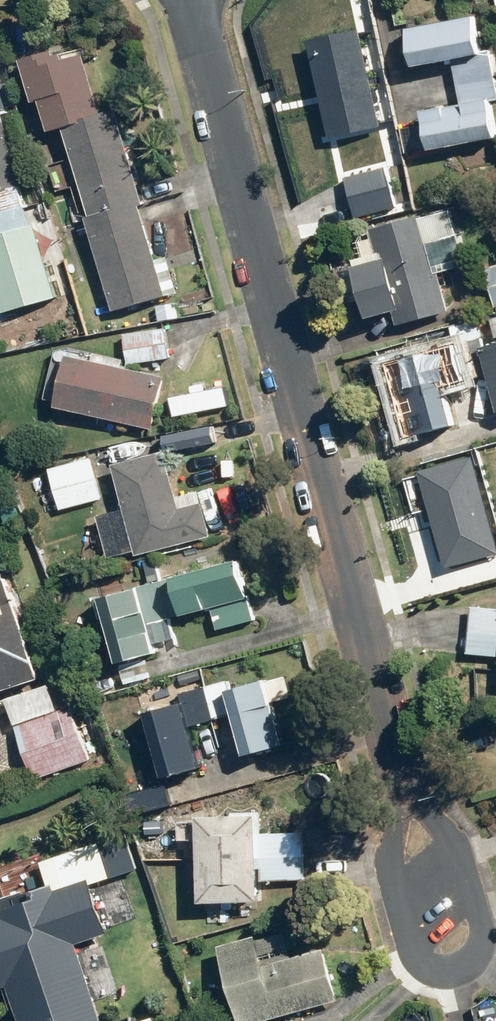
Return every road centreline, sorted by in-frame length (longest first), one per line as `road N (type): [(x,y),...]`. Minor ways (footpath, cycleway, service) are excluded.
road 1 (residential): [(194,0),(399,788)]
road 2 (residential): [(399,788),(444,825),(482,926),(479,955),(460,973),(429,967),(413,947),(386,847)]

